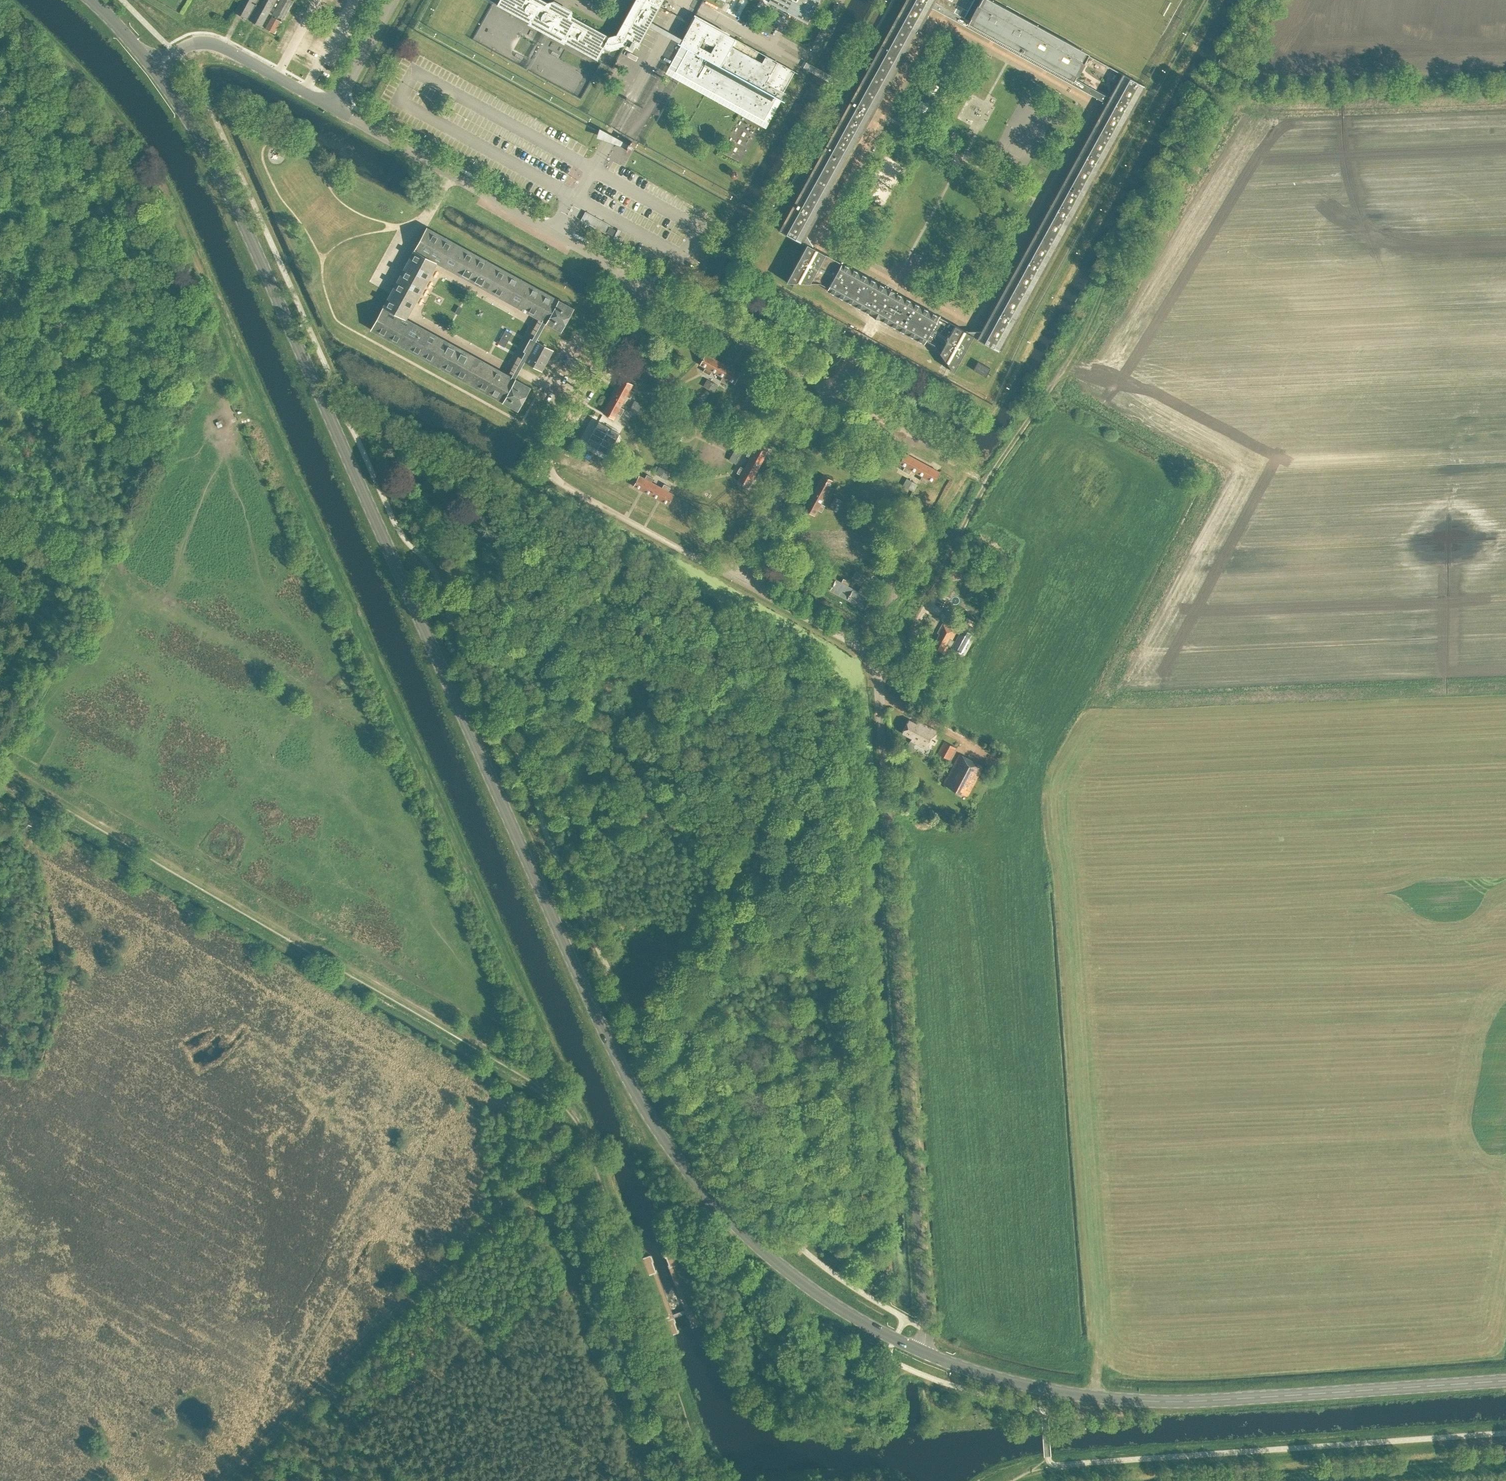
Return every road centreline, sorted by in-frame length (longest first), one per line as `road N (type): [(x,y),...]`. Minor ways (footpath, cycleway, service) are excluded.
road 1 (primary): [(921,1351),(785,1269),(712,1199),(656,1127),(605,1034),(244,220),(153,67)]
road 2 (track): [(1,0),(99,98),(163,191),(545,1037),(558,1091)]
road 3 (unclassified): [(921,1351),(877,676),(846,637),(737,578)]
road 4 (track): [(558,1091),(0,761)]
road 5 (primary): [(921,1351),(991,1377),(1139,1400),(1505,1380)]
road 6 (track): [(893,1480),(866,1474),(753,1477),(710,1455),(589,1135)]
road 7 (track): [(877,676),(907,643),(962,526),(1063,369),(1109,278)]
road 8 (unclassified): [(737,578),(560,482),(548,465),(643,283)]
road 9 (track): [(527,1177),(227,1480)]
road 10 (track): [(589,1135),(559,1145),(527,1177),(646,1480)]
road 11 (unclassified): [(643,283),(335,108)]
road 12 (unclassified): [(836,390),(643,283)]
road 13 (unclassified): [(737,578),(836,390)]
road 14 (unclassified): [(335,108),(213,44),(182,48),(153,67)]
road 15 (unclassified): [(335,108),(392,0)]

